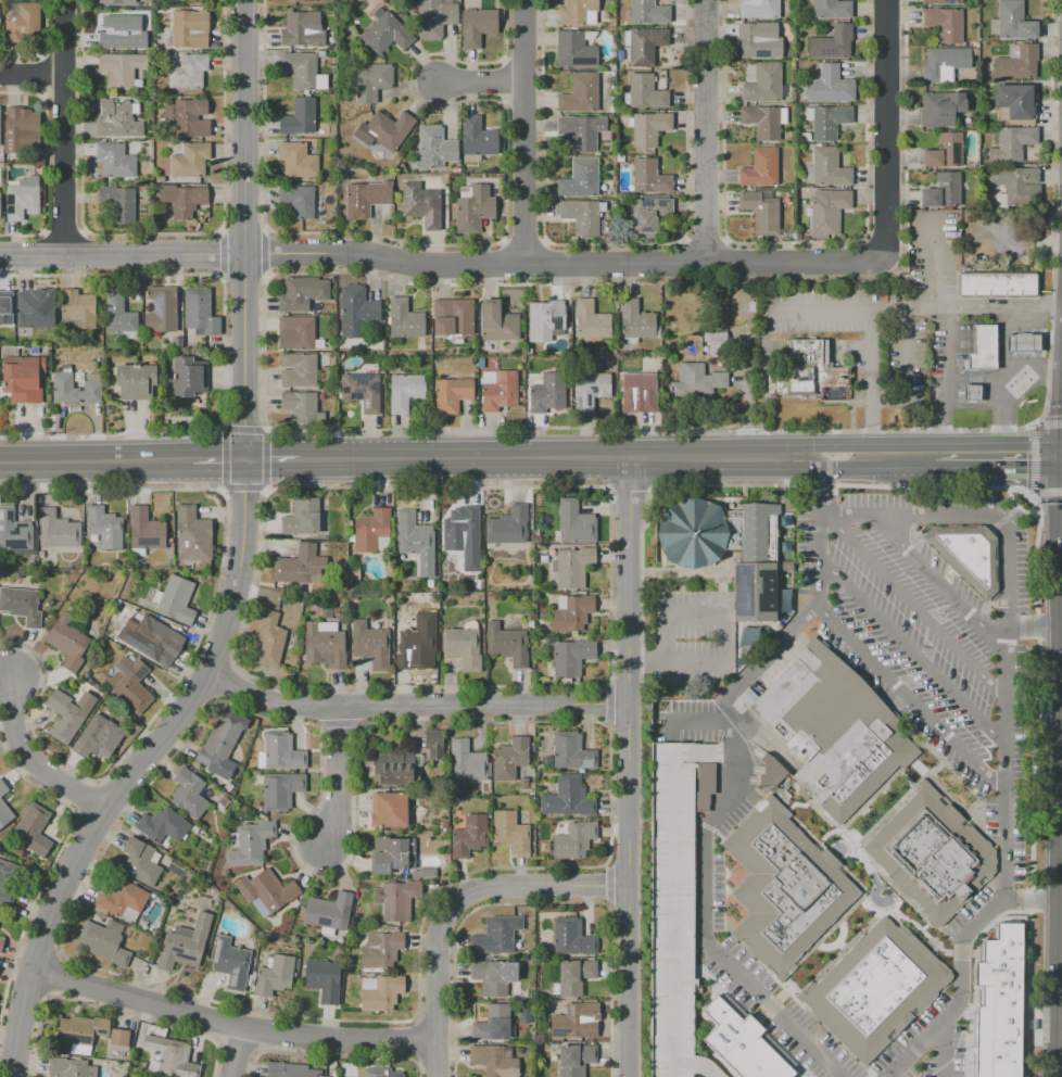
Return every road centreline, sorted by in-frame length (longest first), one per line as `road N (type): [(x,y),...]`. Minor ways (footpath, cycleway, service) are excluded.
road 1 (residential): [(0,254),(353,253),(419,264),(886,261)]
road 2 (residential): [(245,463),(241,560),(226,625),(170,727),(108,806),(71,872),(30,974),(15,1076)]
road 3 (residential): [(628,458),(627,1076)]
road 4 (secondary): [(819,457),(300,461)]
road 5 (residential): [(247,0),(245,463)]
road 6 (residential): [(204,673),(282,704),(627,704)]
road 7 (primary): [(1061,481),(1055,492),(1057,899)]
road 8 (residential): [(30,974),(243,1027),(434,1040)]
road 9 (residential): [(625,882),(480,887),(453,903),(440,923),(435,1076)]
road 10 (residential): [(525,0),(529,264)]
road 11 (residential): [(710,0),(711,264)]
road 12 (residential): [(885,0),(886,261)]
road 13 (residential): [(68,0),(68,254)]
road 14 (secondary): [(192,463),(0,463)]
road 15 (residential): [(14,684),(26,757),(108,806)]
road 16 (primary): [(1057,899),(1053,1056)]
road 17 (residential): [(299,705),(339,818),(323,847)]
road 18 (secondary): [(1061,455),(934,456)]

